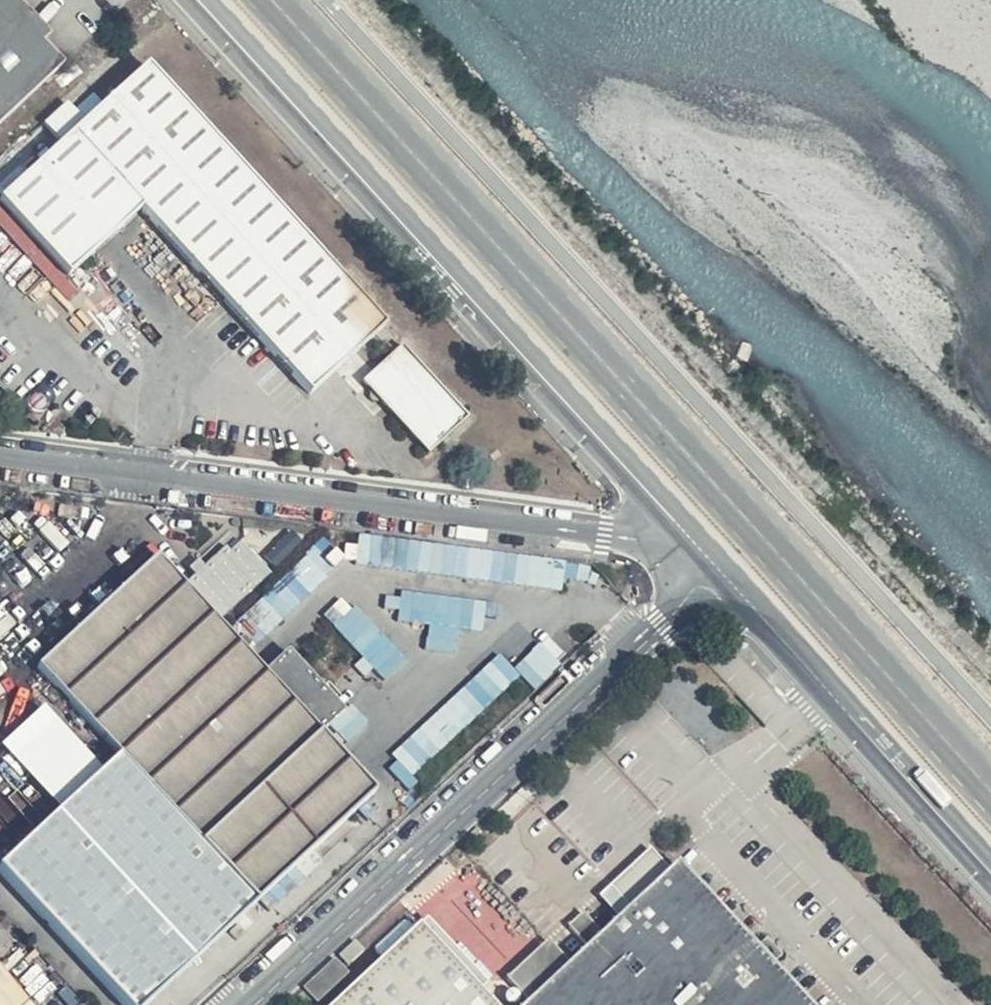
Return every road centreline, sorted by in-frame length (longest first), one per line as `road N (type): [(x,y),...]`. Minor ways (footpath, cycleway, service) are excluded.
road 1 (primary): [(990,780),(272,0)]
road 2 (tertiary): [(703,552),(200,0)]
road 3 (unclassified): [(703,552),(0,456)]
road 4 (unclassified): [(703,552),(655,626),(254,1004)]
road 5 (tertiary): [(990,866),(703,552)]

